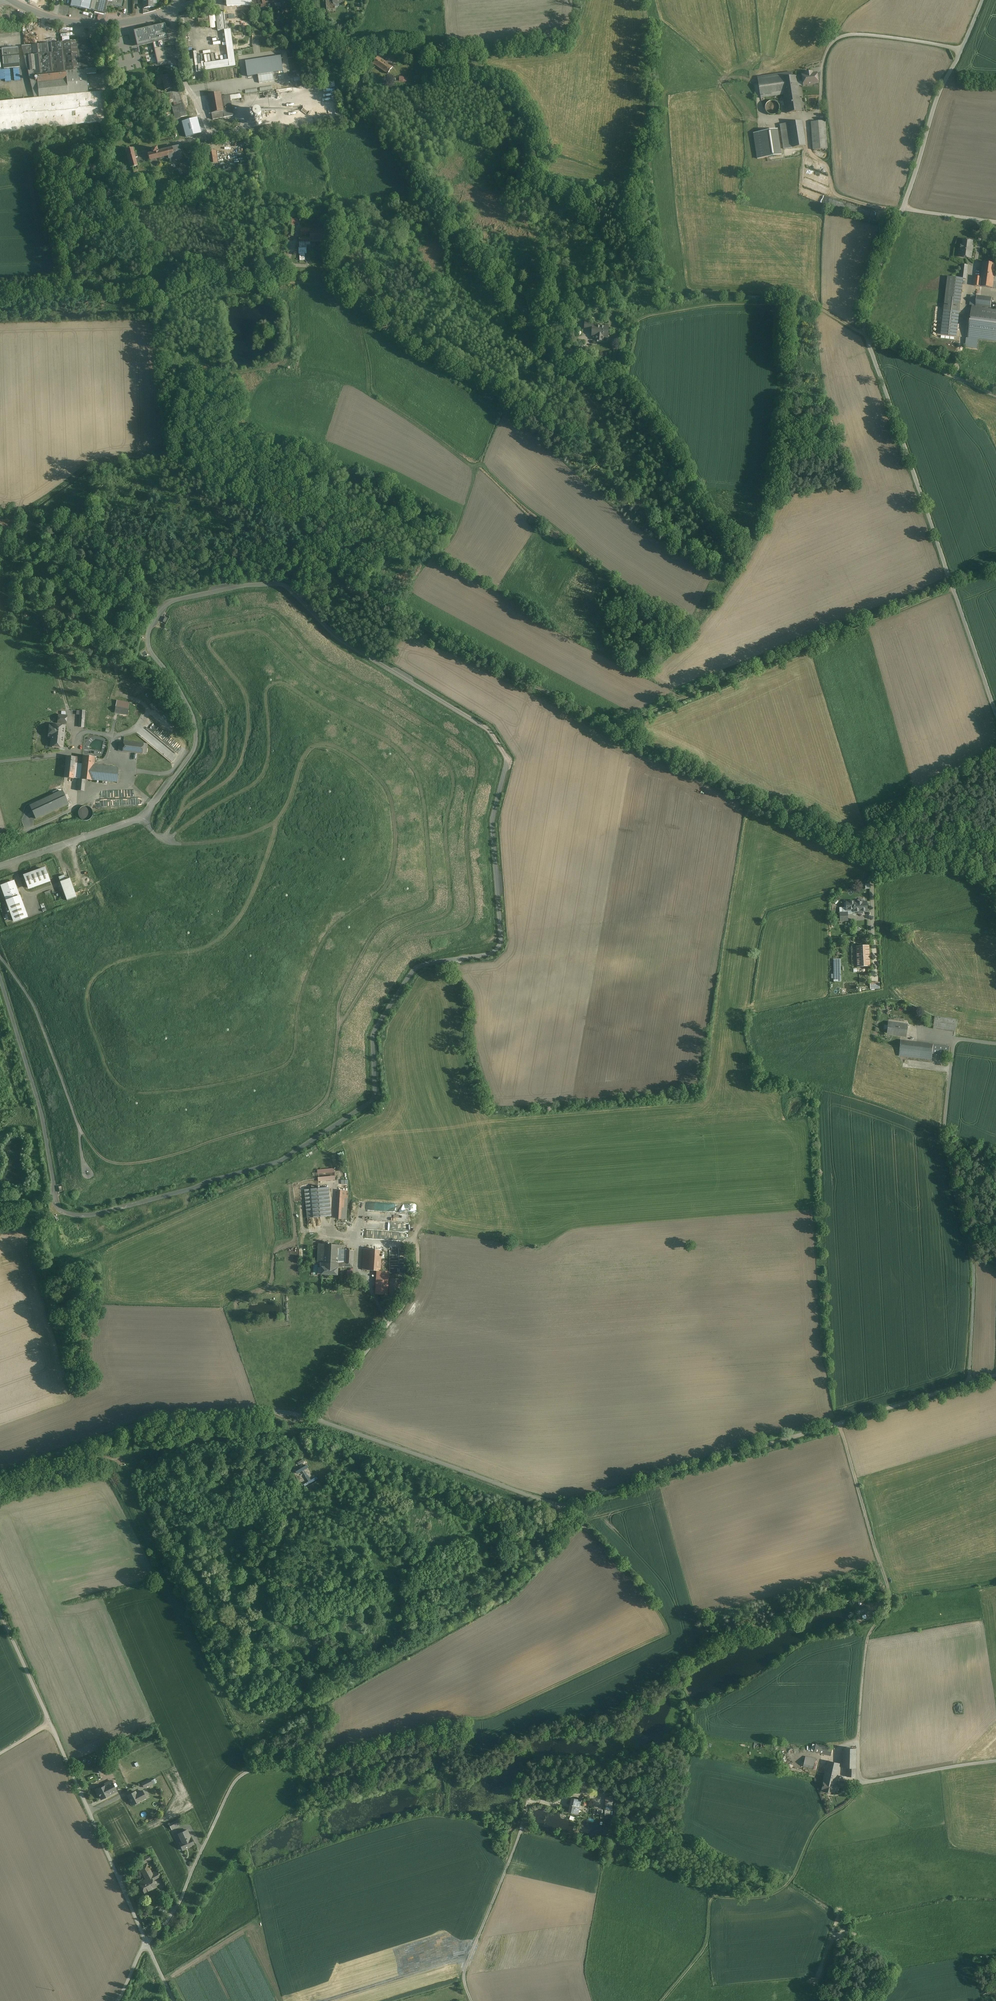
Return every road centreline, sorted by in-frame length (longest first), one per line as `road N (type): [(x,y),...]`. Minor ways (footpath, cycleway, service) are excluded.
road 1 (track): [(181,844),(243,838),(277,821),(304,758),(321,744),(378,777),(389,795),(395,840),(384,888),(323,943),(287,1065),(219,1085),(136,1093),(108,1072),(86,1009),(91,983),(119,962),(207,948),(229,932),(255,890),(275,827)]
road 2 (track): [(168,841),(263,776),(268,691),(280,684),(392,745),(413,769),(432,897),(378,929),(358,961),(340,1001),(332,1082),(319,1107),(136,1163),(106,1161),(78,1125)]
road 3 (unclassified): [(968,1384),(559,1506),(281,1409),(150,1419),(0,1475)]
road 4 (track): [(163,839),(184,809),(242,762),(248,707),(211,651),(215,638),(259,631),(322,686),(447,763),(453,788),(445,830),(450,907),(388,942),(338,1027)]
road 5 (track): [(184,809),(219,770),(228,720),(184,648),(192,623),(273,613),(314,655),(467,747),(478,770),(466,832),(472,915),(457,929),(407,939),(380,960)]
road 6 (track): [(306,0),(311,21),(354,71),(370,114),(553,346),(613,369),(636,321),(719,304),(799,301),(867,335)]
road 7 (track): [(611,725),(350,588),(336,555),(310,546),(223,553),(0,516)]
road 8 (track): [(559,1506),(619,1564),(670,1631),(488,1716),(251,1770)]
road 9 (track): [(611,725),(995,568)]
road 10 (unclassified): [(867,335),(995,712)]
road 11 (unclassified): [(995,1043),(953,1037),(948,1151),(974,1271),(968,1384)]
road 12 (track): [(416,1732),(452,1778),(522,1742),(537,1760),(612,1760),(671,1739),(695,1708),(734,1692)]
road 13 (unclassified): [(983,0),(935,105),(867,301),(867,335)]
road 14 (track): [(840,1422),(889,1601),(867,1643),(858,1739)]
road 15 (track): [(861,1782),(848,1804),(817,1827),(785,1886),(714,1896),(705,1948),(662,2000)]
road 16 (unclassified): [(147,1943),(51,1723)]
road 17 (track): [(24,520),(72,720)]
road 18 (unclassified): [(251,1770),(229,1792),(180,1903),(147,1943)]
road 19 (unclassified): [(995,394),(867,335)]

